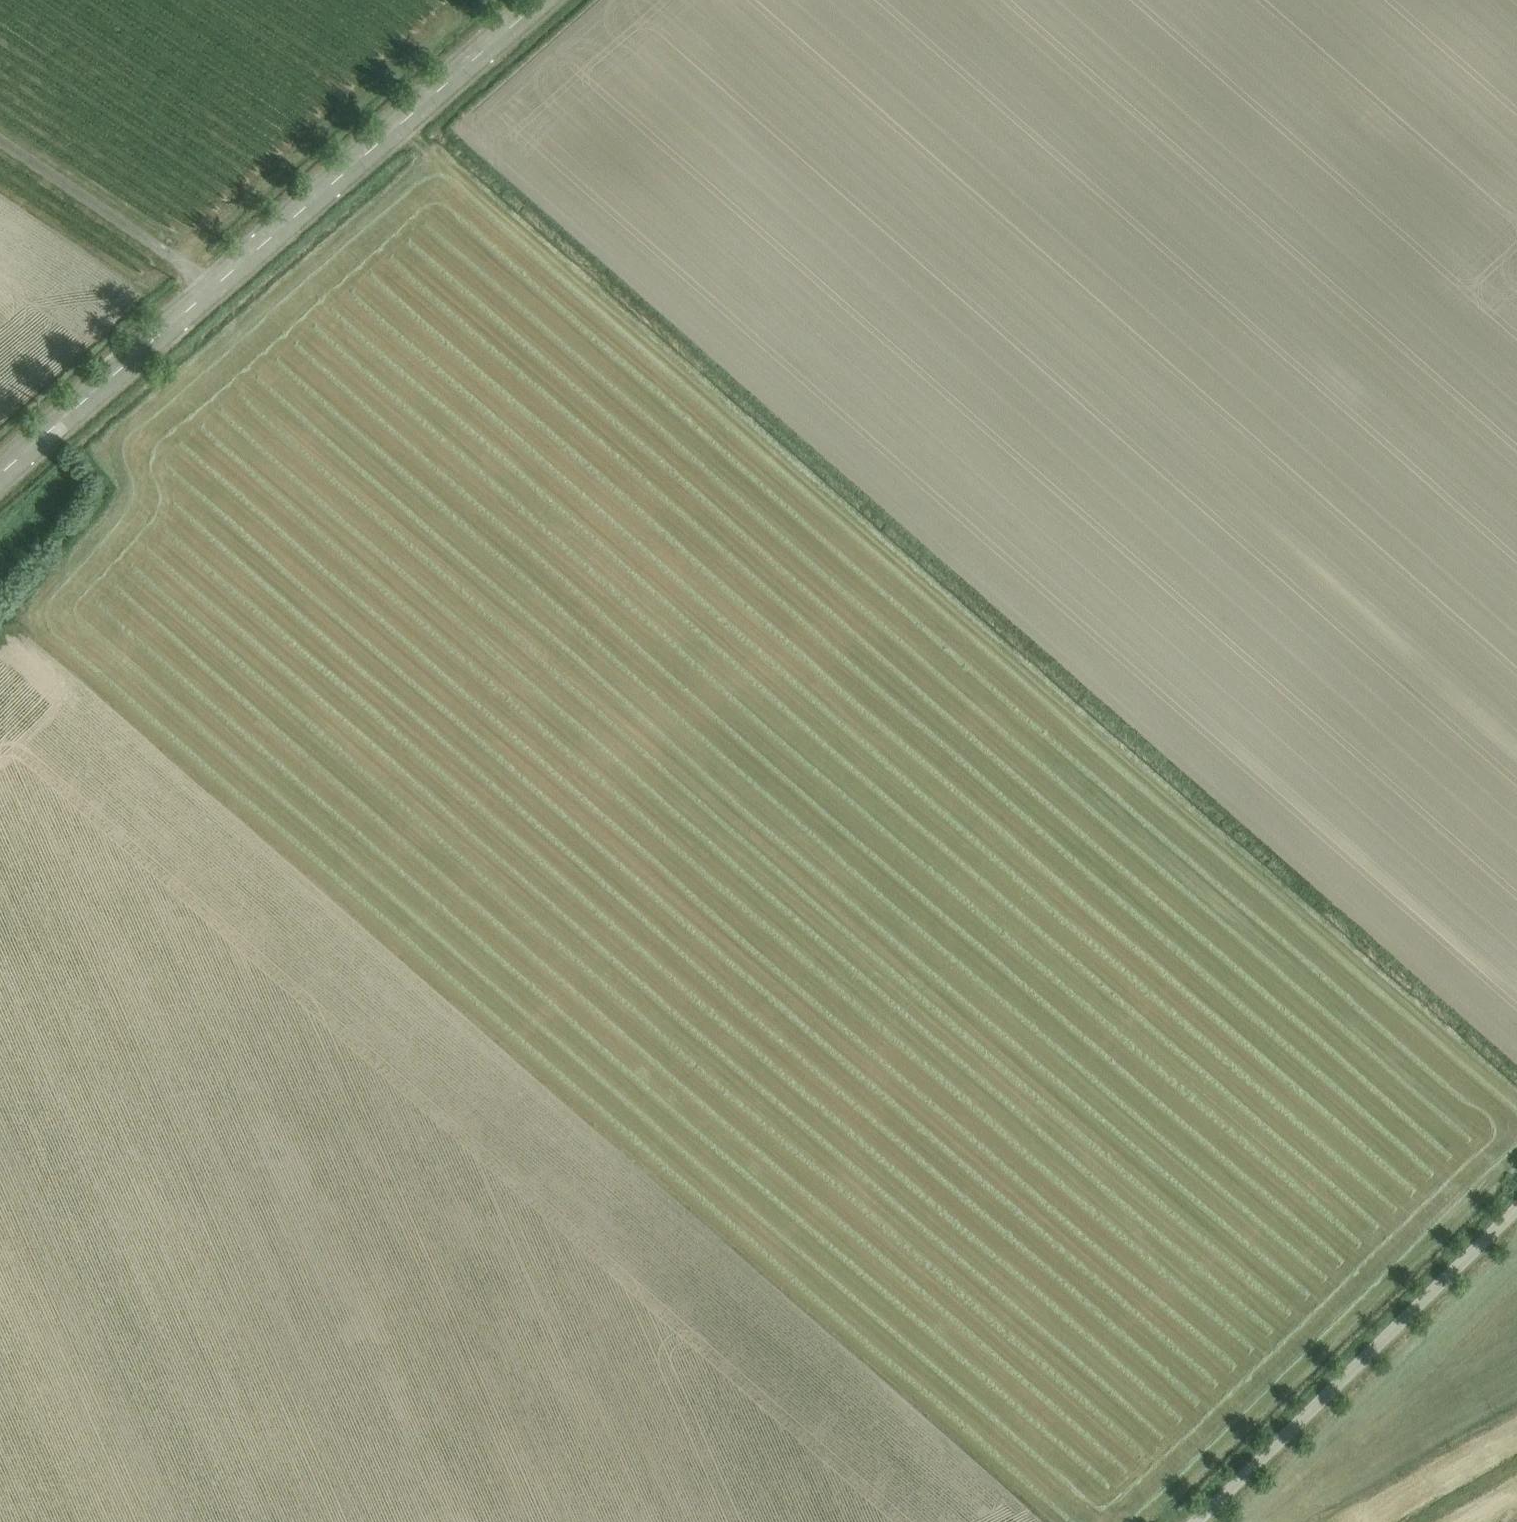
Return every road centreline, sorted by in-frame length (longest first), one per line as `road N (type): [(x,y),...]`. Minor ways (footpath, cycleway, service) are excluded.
road 1 (tertiary): [(544,0),(0,480)]
road 2 (unclassified): [(1516,1197),(1196,1521)]

